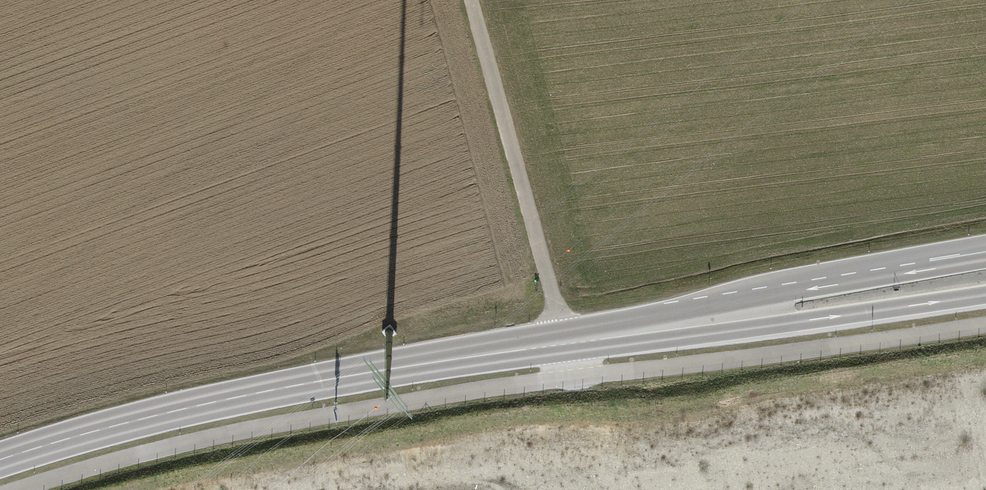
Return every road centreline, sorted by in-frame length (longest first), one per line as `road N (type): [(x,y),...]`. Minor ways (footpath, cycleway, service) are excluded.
road 1 (primary): [(0,460),(253,394),(682,325)]
road 2 (track): [(470,0),(572,378)]
road 3 (primary): [(985,261),(795,292),(682,325)]
road 4 (primary): [(682,325),(799,321),(985,295)]

